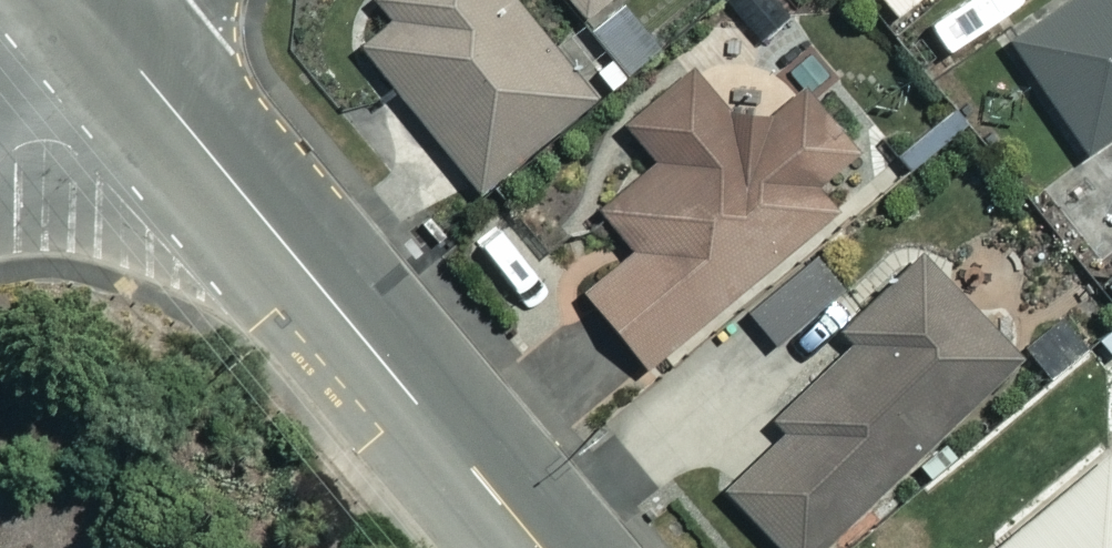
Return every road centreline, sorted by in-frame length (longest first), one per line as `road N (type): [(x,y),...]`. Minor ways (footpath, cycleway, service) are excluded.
road 1 (tertiary): [(94,8),(538,547)]
road 2 (residential): [(0,90),(94,8)]

